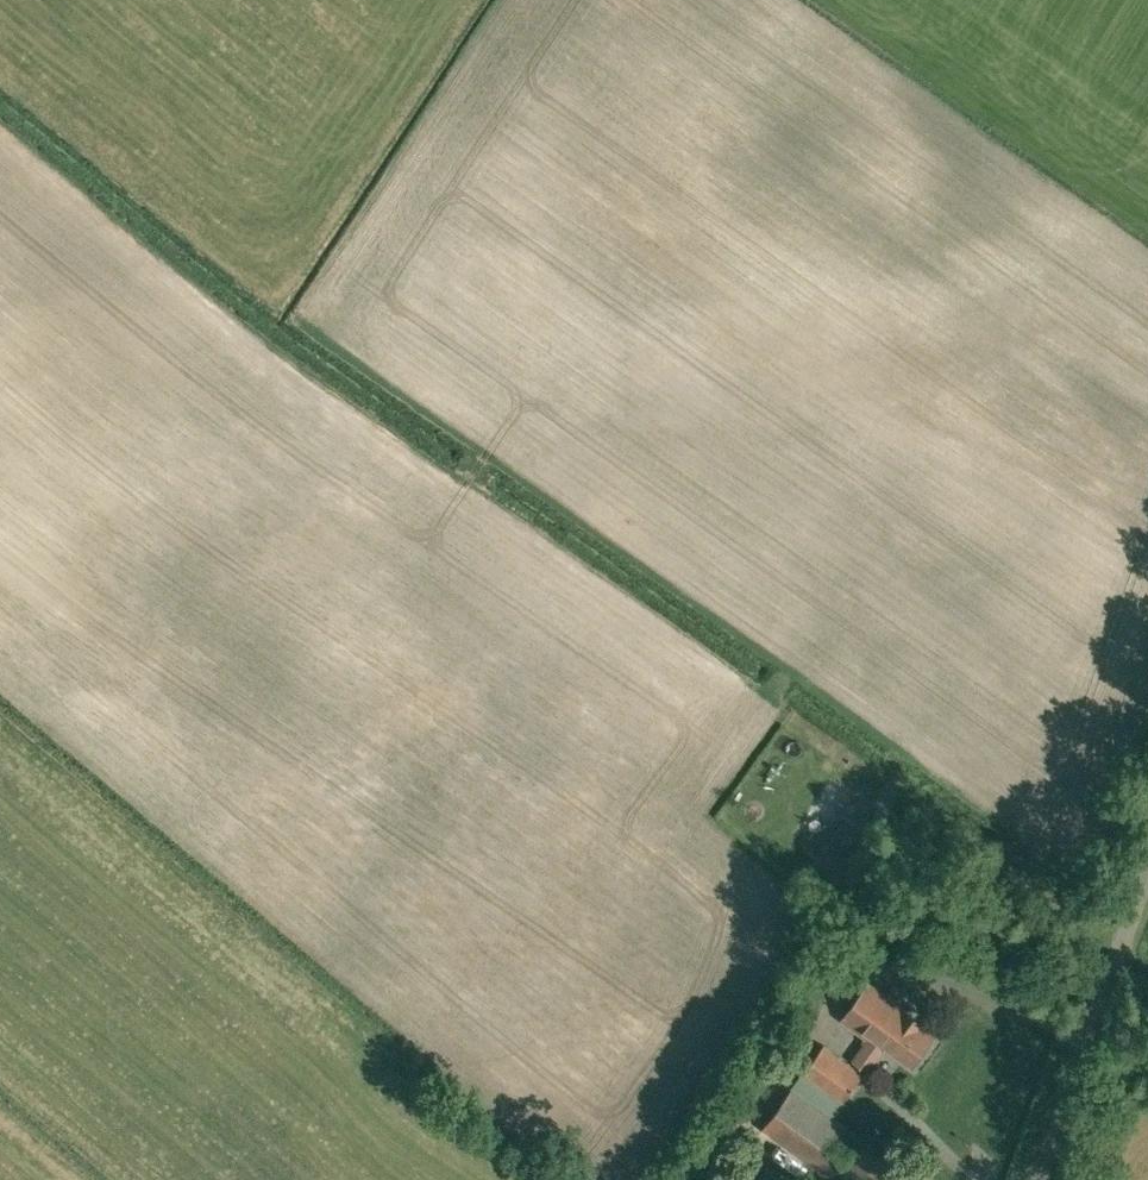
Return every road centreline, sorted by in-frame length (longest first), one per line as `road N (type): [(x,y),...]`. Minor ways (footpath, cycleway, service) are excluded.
road 1 (unclassified): [(1030,1179),(1147,836)]

